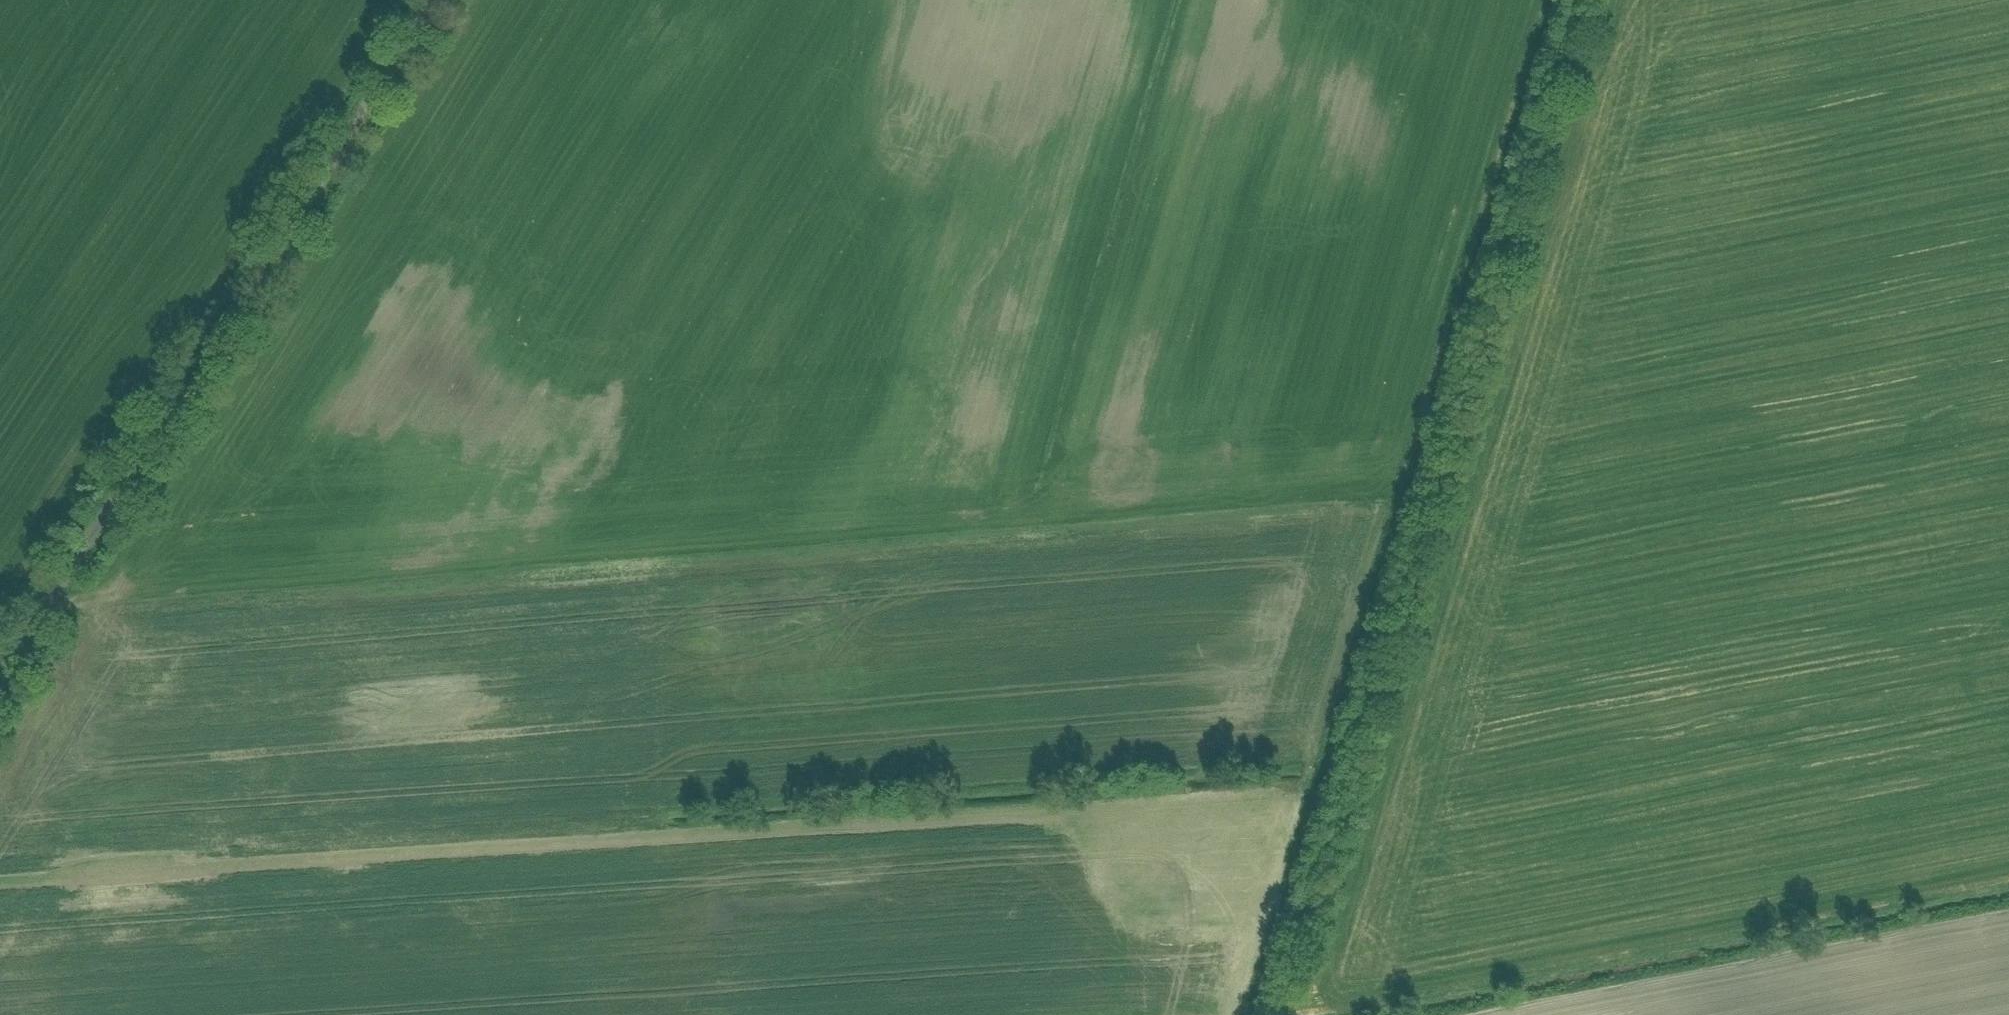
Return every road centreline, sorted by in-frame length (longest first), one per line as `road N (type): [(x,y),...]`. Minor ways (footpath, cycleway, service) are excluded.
road 1 (unclassified): [(0,662),(429,0)]

